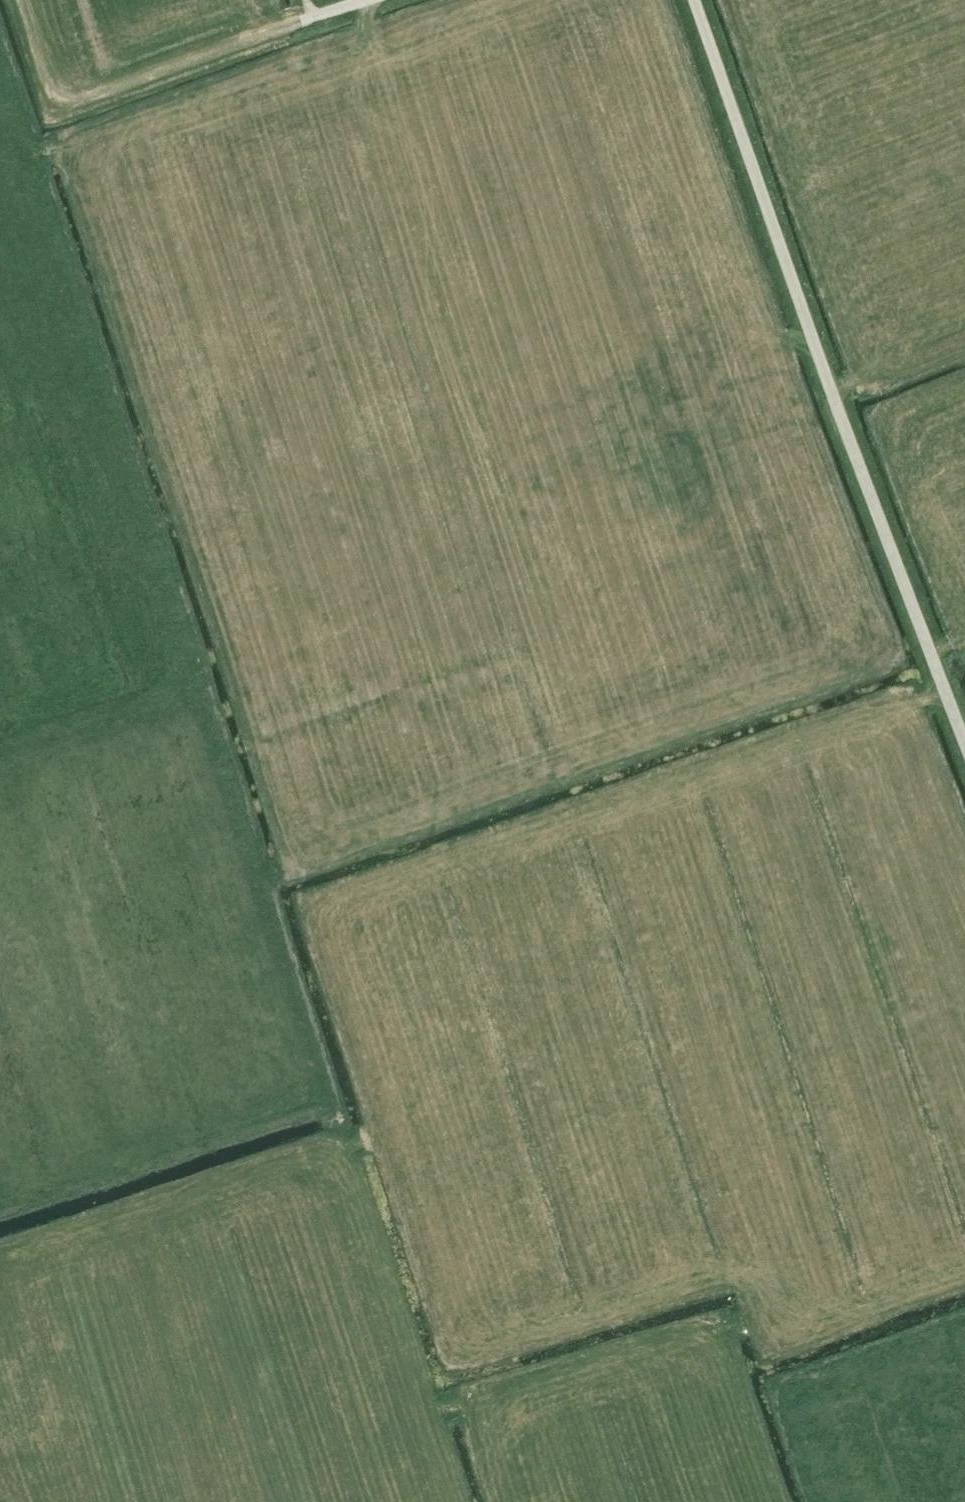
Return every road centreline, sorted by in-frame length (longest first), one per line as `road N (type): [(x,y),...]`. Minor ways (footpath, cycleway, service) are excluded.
road 1 (unclassified): [(964,747),(695,0)]

